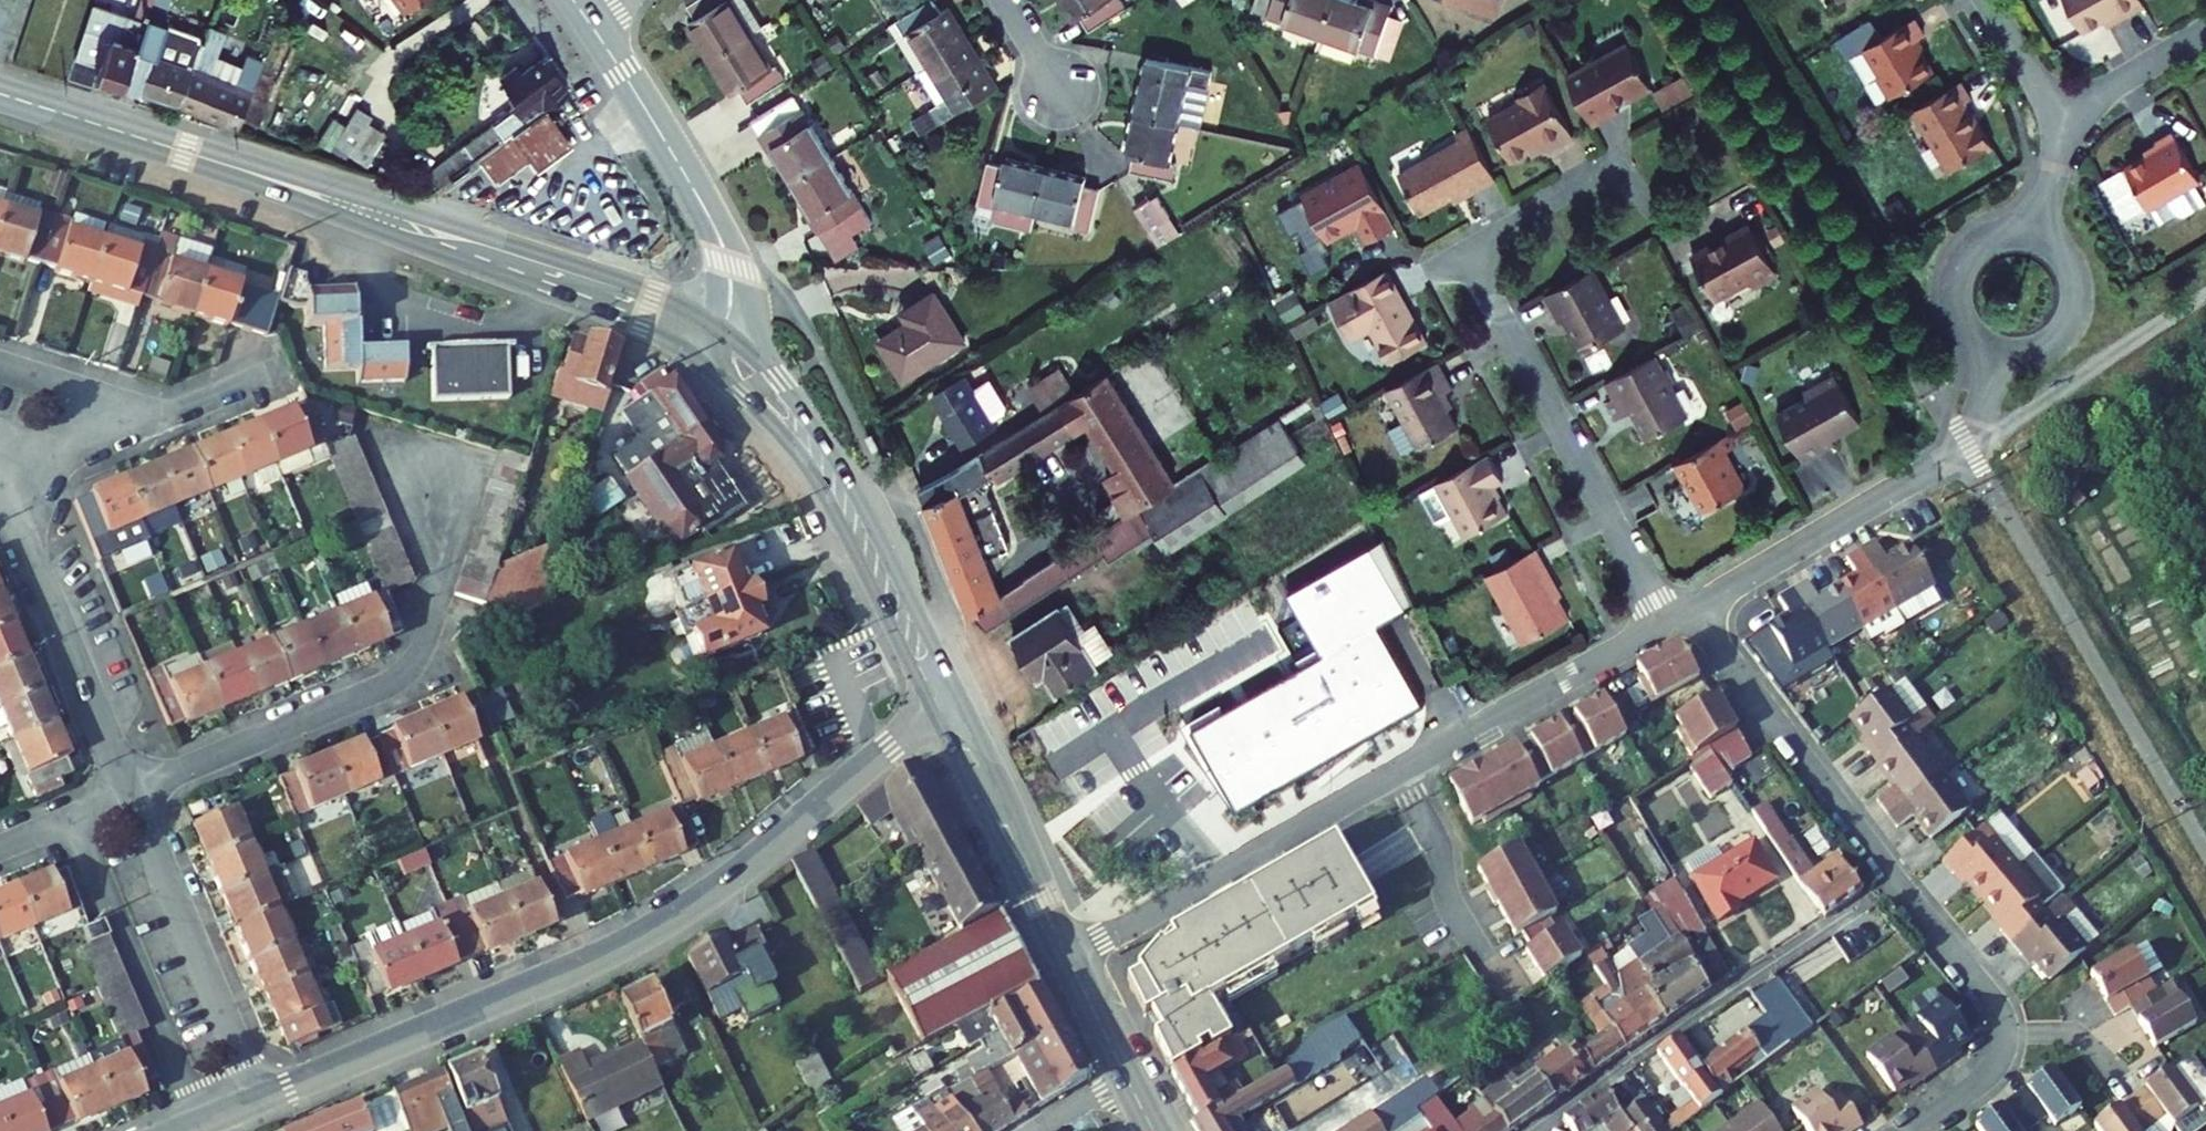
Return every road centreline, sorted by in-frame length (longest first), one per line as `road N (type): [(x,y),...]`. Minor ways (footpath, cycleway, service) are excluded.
road 1 (tertiary): [(258,1100),(685,910),(935,712)]
road 2 (residential): [(1667,623),(1069,960)]
road 3 (residential): [(1658,226),(1621,171),(1468,253),(1667,623)]
road 4 (primary): [(721,326),(633,284),(181,150)]
road 5 (primary): [(181,150),(641,327),(701,360)]
road 6 (residential): [(129,792),(404,676),(431,616),(430,467)]
road 7 (primary): [(959,692),(841,464),(761,358),(721,326)]
road 8 (residential): [(1535,1130),(1897,883)]
road 9 (primary): [(701,360),(803,458),(935,712)]
road 10 (secondary): [(721,326),(732,291),(721,240),(589,21)]
road 11 (residential): [(1690,610),(1897,883)]
road 12 (residential): [(129,792),(258,1100)]
road 13 (residential): [(4,486),(129,792)]
road 14 (residential): [(1897,883),(1999,1006),(2005,1028),(1994,1068),(1910,1130)]
road 15 (residential): [(1970,450),(1690,610)]
road 16 (primary): [(1069,960),(1012,801),(959,692)]
road 17 (primary): [(935,712),(1069,960)]
road 18 (unclassified): [(2205,300),(1970,450)]
road 19 (residential): [(2034,234),(1991,236),(1955,276),(1963,328),(1998,354)]
road 20 (residential): [(1998,354),(2045,349),(2075,312),(2071,265),(2034,234)]
road 21 (primary): [(0,94),(181,150)]
road 22 (residential): [(271,380),(102,446)]
road 23 (residential): [(2205,30),(2104,90),(2071,121)]
road 24 (residential): [(1988,0),(2071,121)]
road 25 (residential): [(0,847),(129,792)]
road 26 (residential): [(0,365),(76,395),(102,446)]
road 27 (primary): [(1069,960),(1128,1077)]

